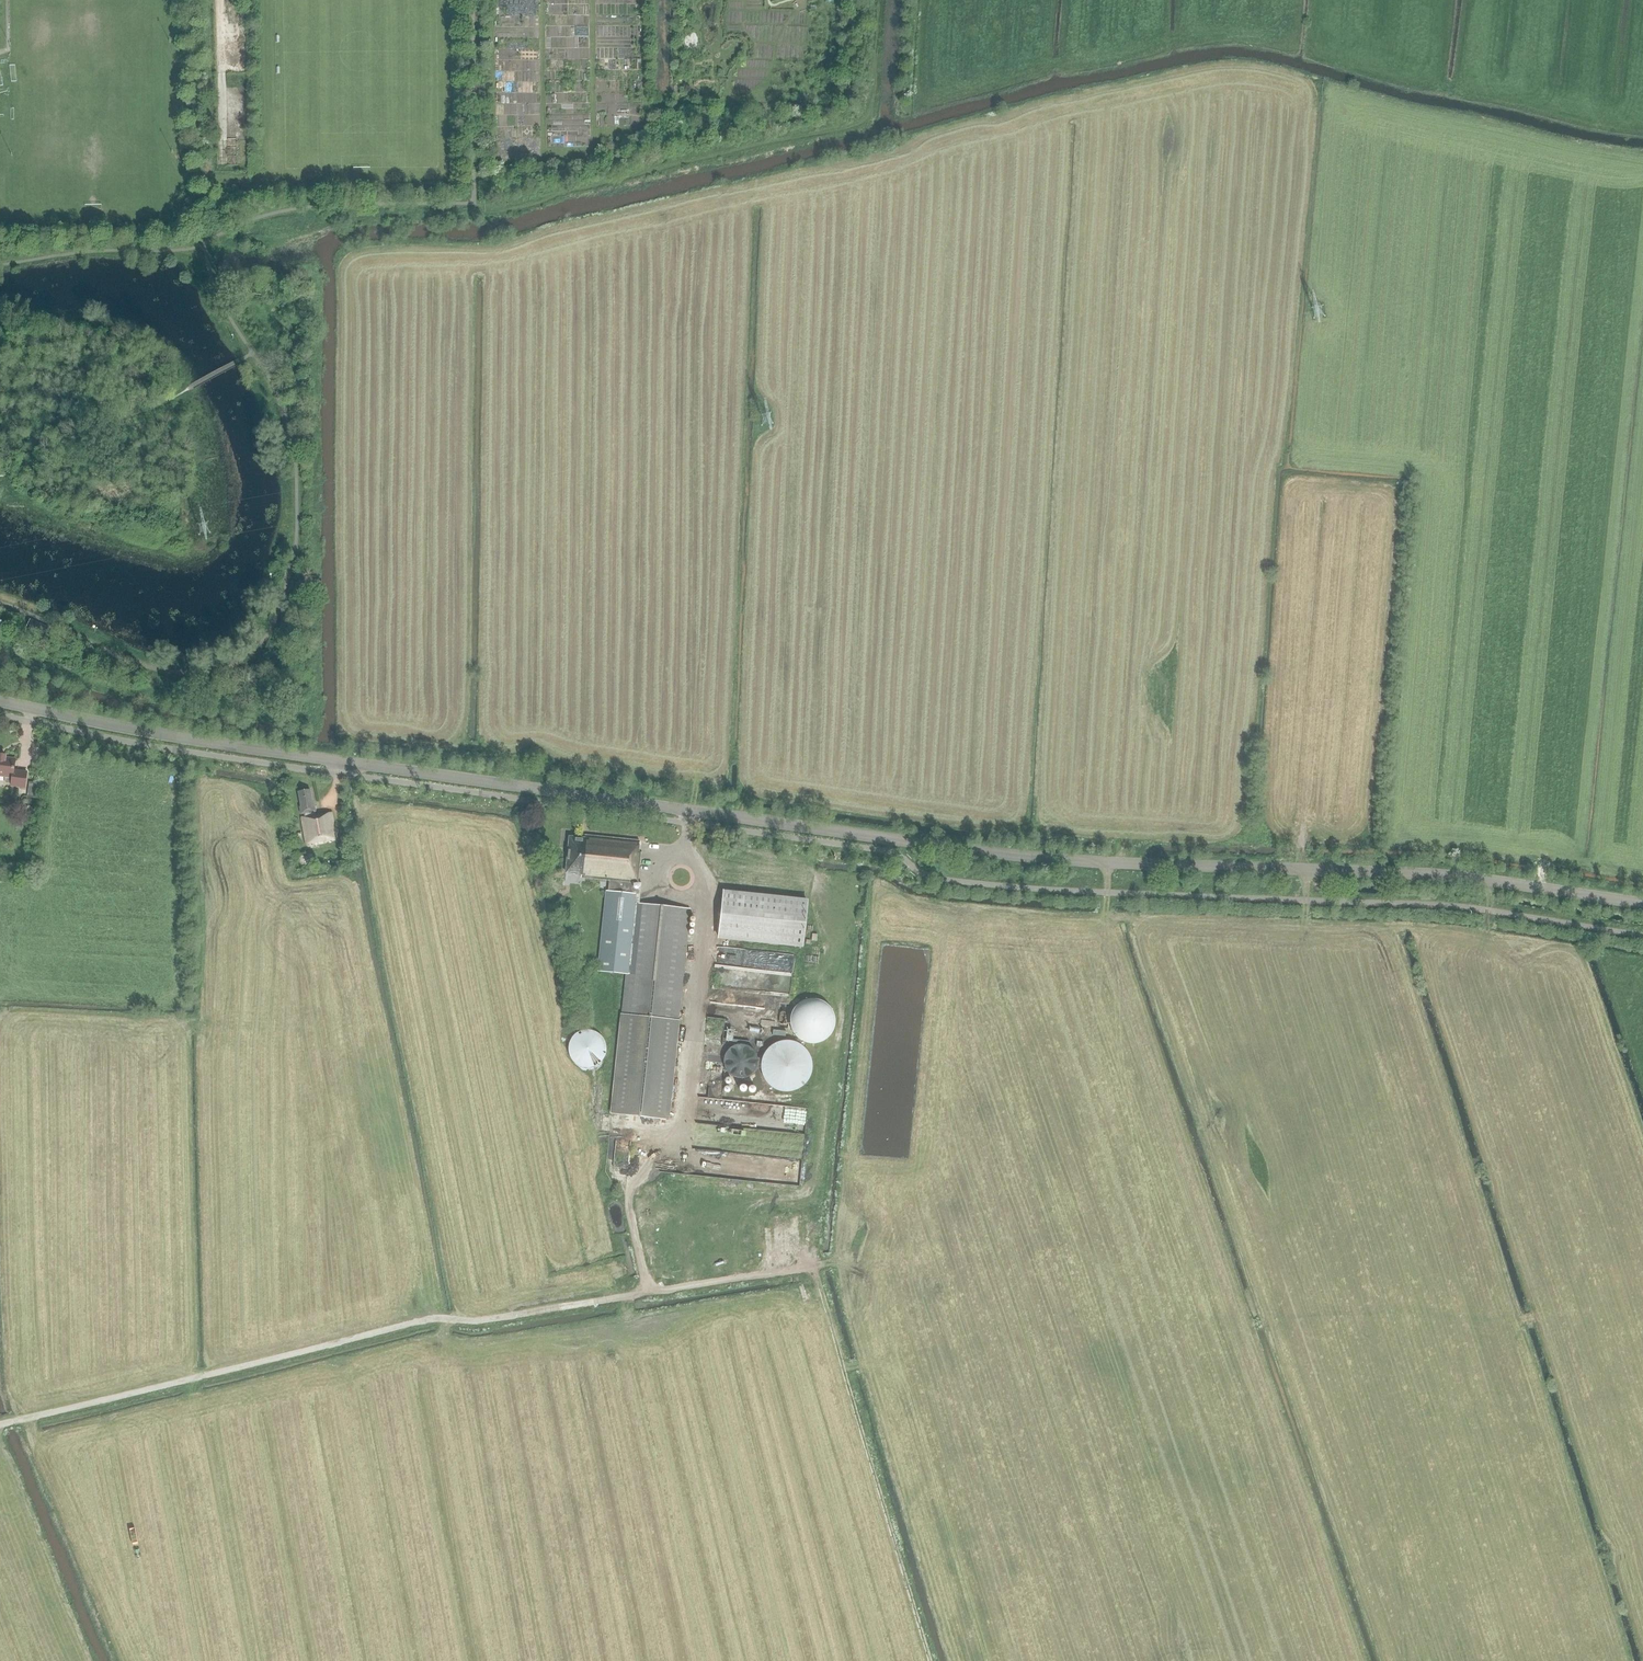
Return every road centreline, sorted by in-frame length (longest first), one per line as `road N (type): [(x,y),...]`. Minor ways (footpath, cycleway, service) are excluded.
road 1 (tertiary): [(1642,910),(1408,878),(1198,874),(886,835),(228,745),(0,701)]

